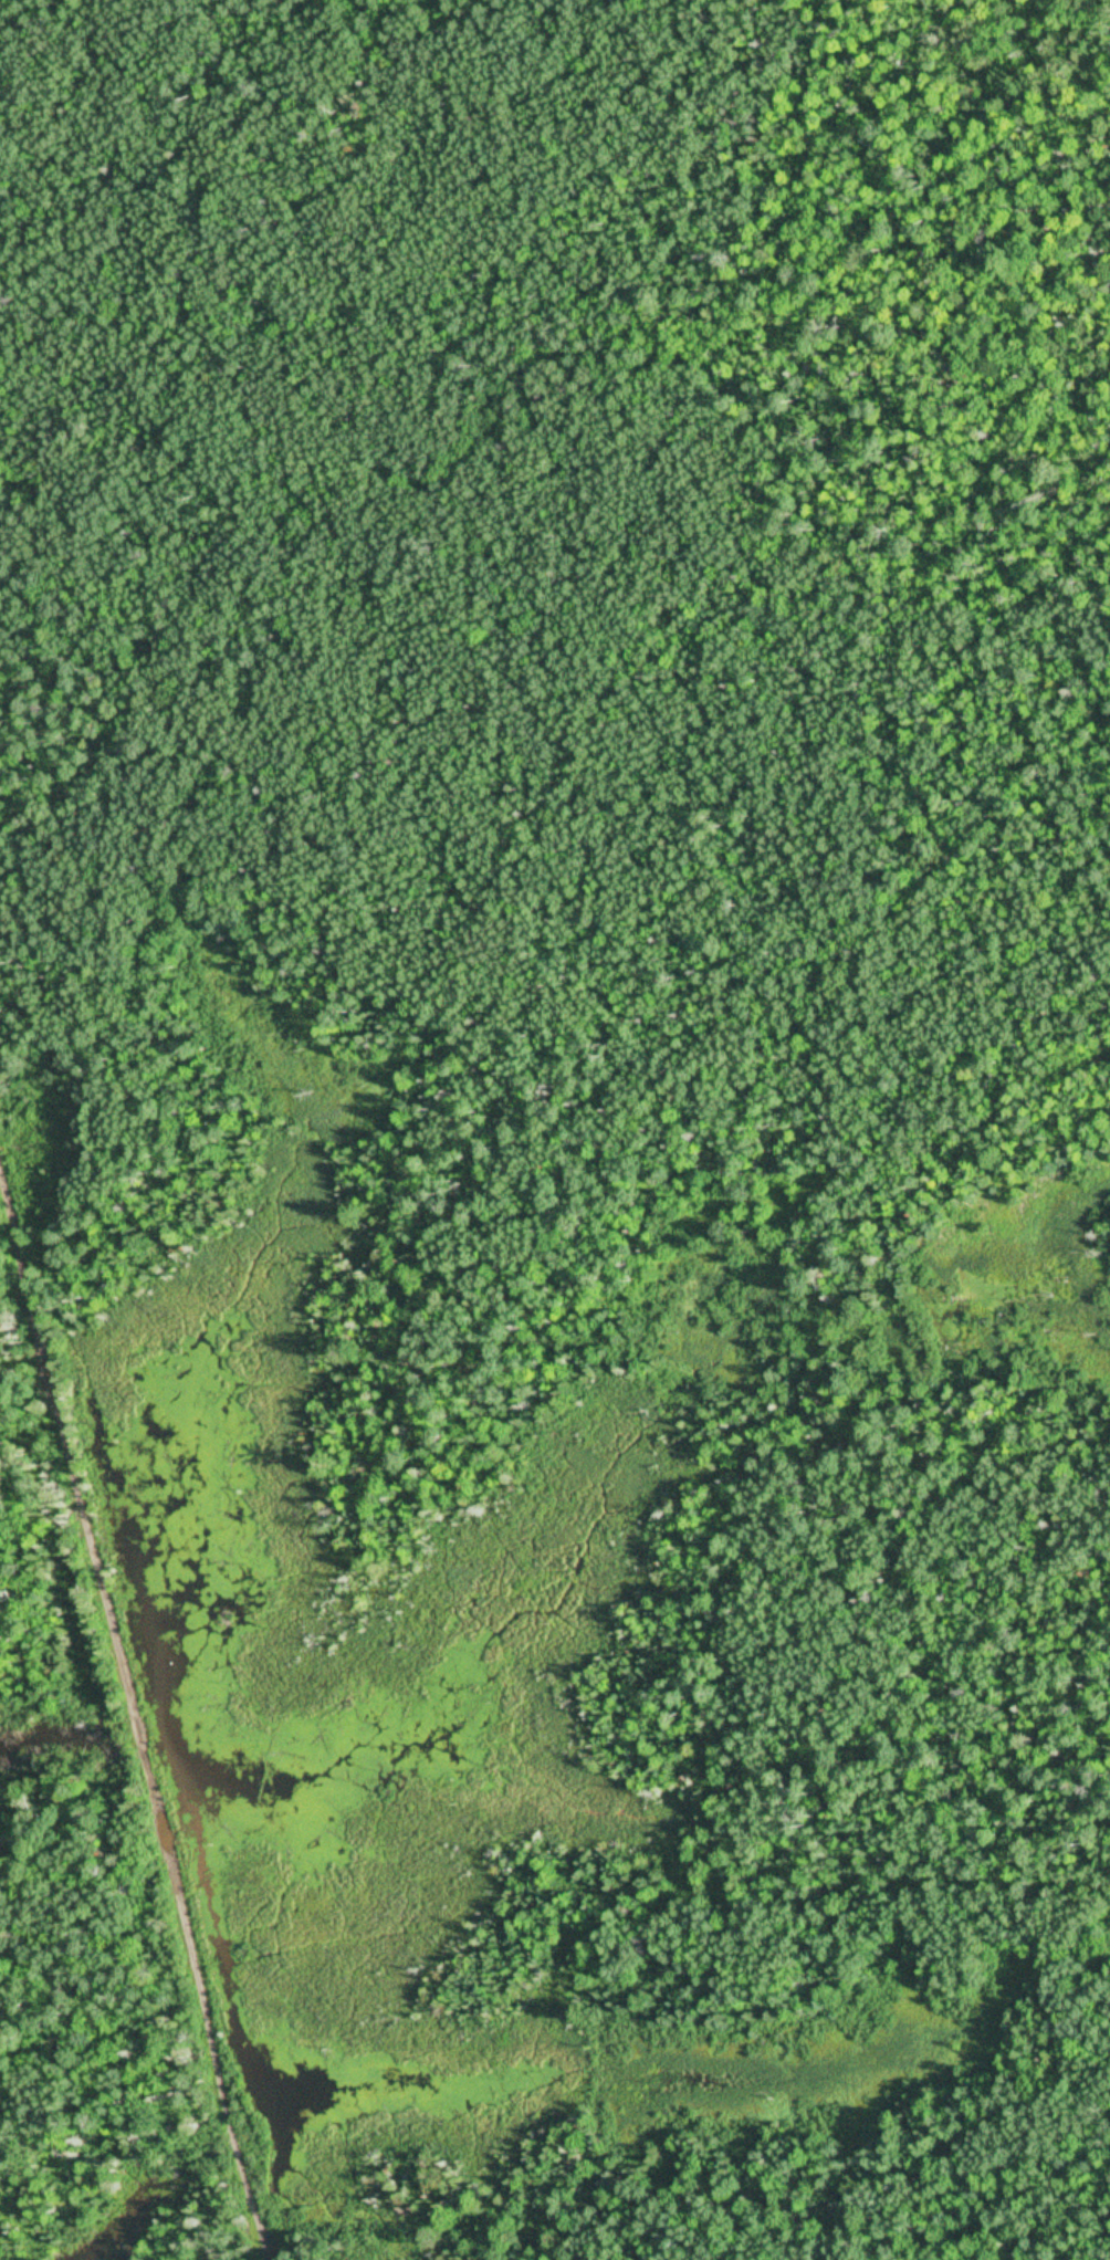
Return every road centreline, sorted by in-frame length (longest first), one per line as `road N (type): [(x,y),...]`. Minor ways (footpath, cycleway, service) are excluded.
road 1 (track): [(265,2259),(0,1145)]

